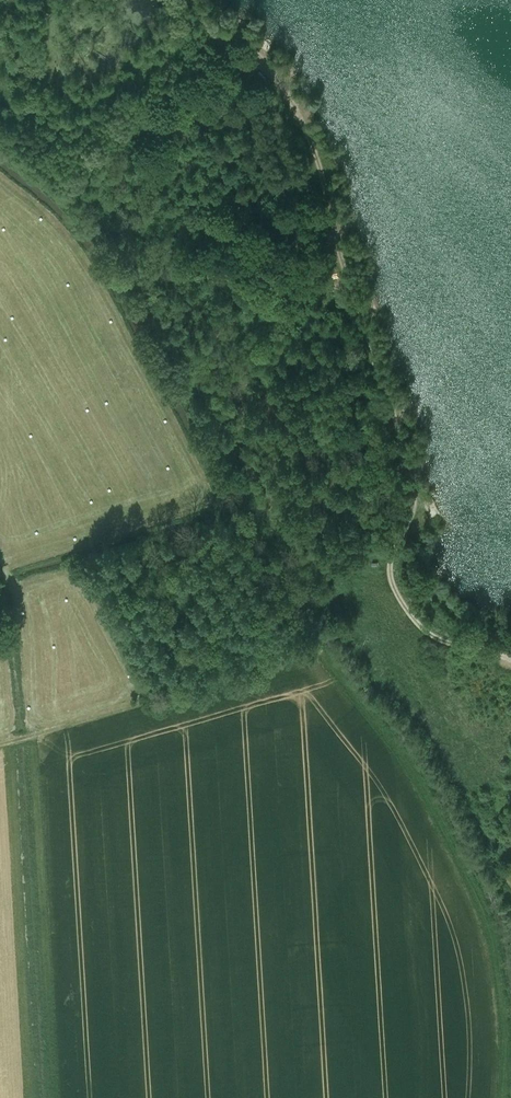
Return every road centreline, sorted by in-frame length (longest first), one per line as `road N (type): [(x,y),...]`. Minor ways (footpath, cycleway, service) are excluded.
road 1 (track): [(198,0),(295,105),(313,147),(415,493),(390,573),(402,603),(440,638),(510,658)]
road 2 (track): [(0,744),(314,652)]

